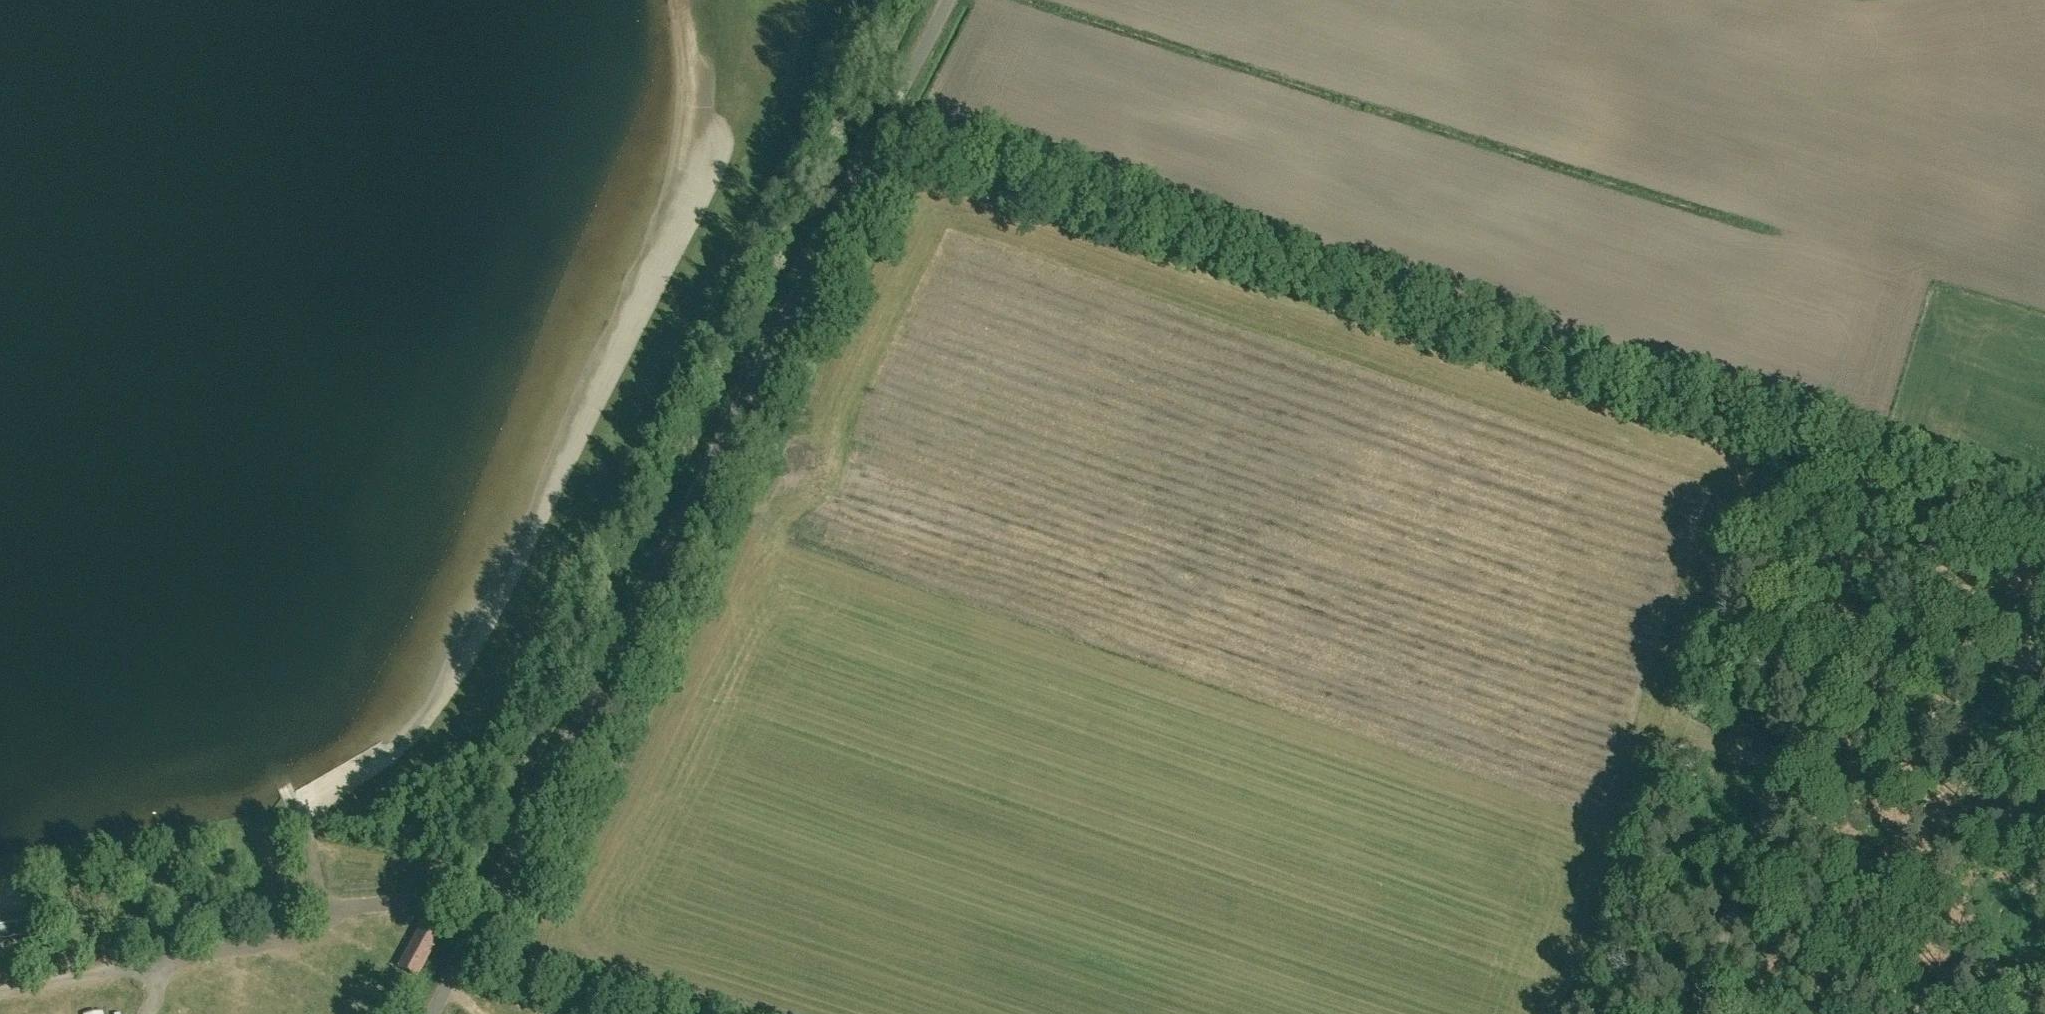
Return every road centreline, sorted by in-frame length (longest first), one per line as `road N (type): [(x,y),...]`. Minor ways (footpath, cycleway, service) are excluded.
road 1 (unclassified): [(435,1013),(944,0)]
road 2 (unclassified): [(1708,1013),(1847,691),(1879,671),(1922,661),(2044,680)]

